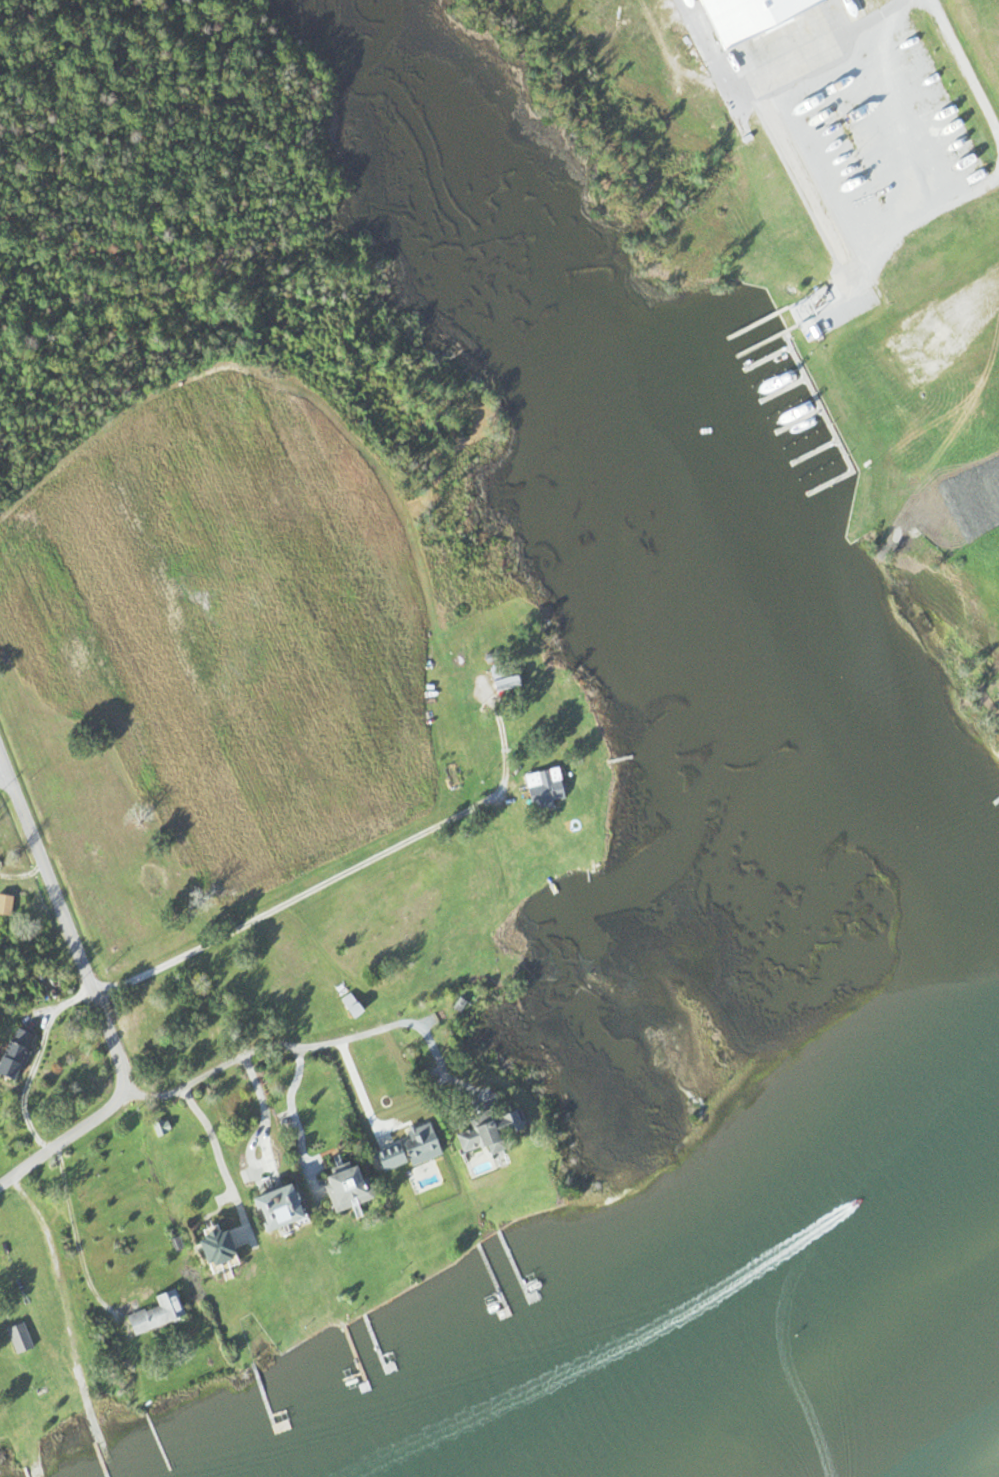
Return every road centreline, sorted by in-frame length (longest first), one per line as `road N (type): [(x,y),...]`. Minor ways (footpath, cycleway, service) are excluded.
road 1 (residential): [(131,1097),(0,754)]
road 2 (residential): [(131,1097),(174,1096),(254,1048),(280,1043),(301,1052),(417,1019)]
road 3 (residential): [(0,1190),(131,1097)]

